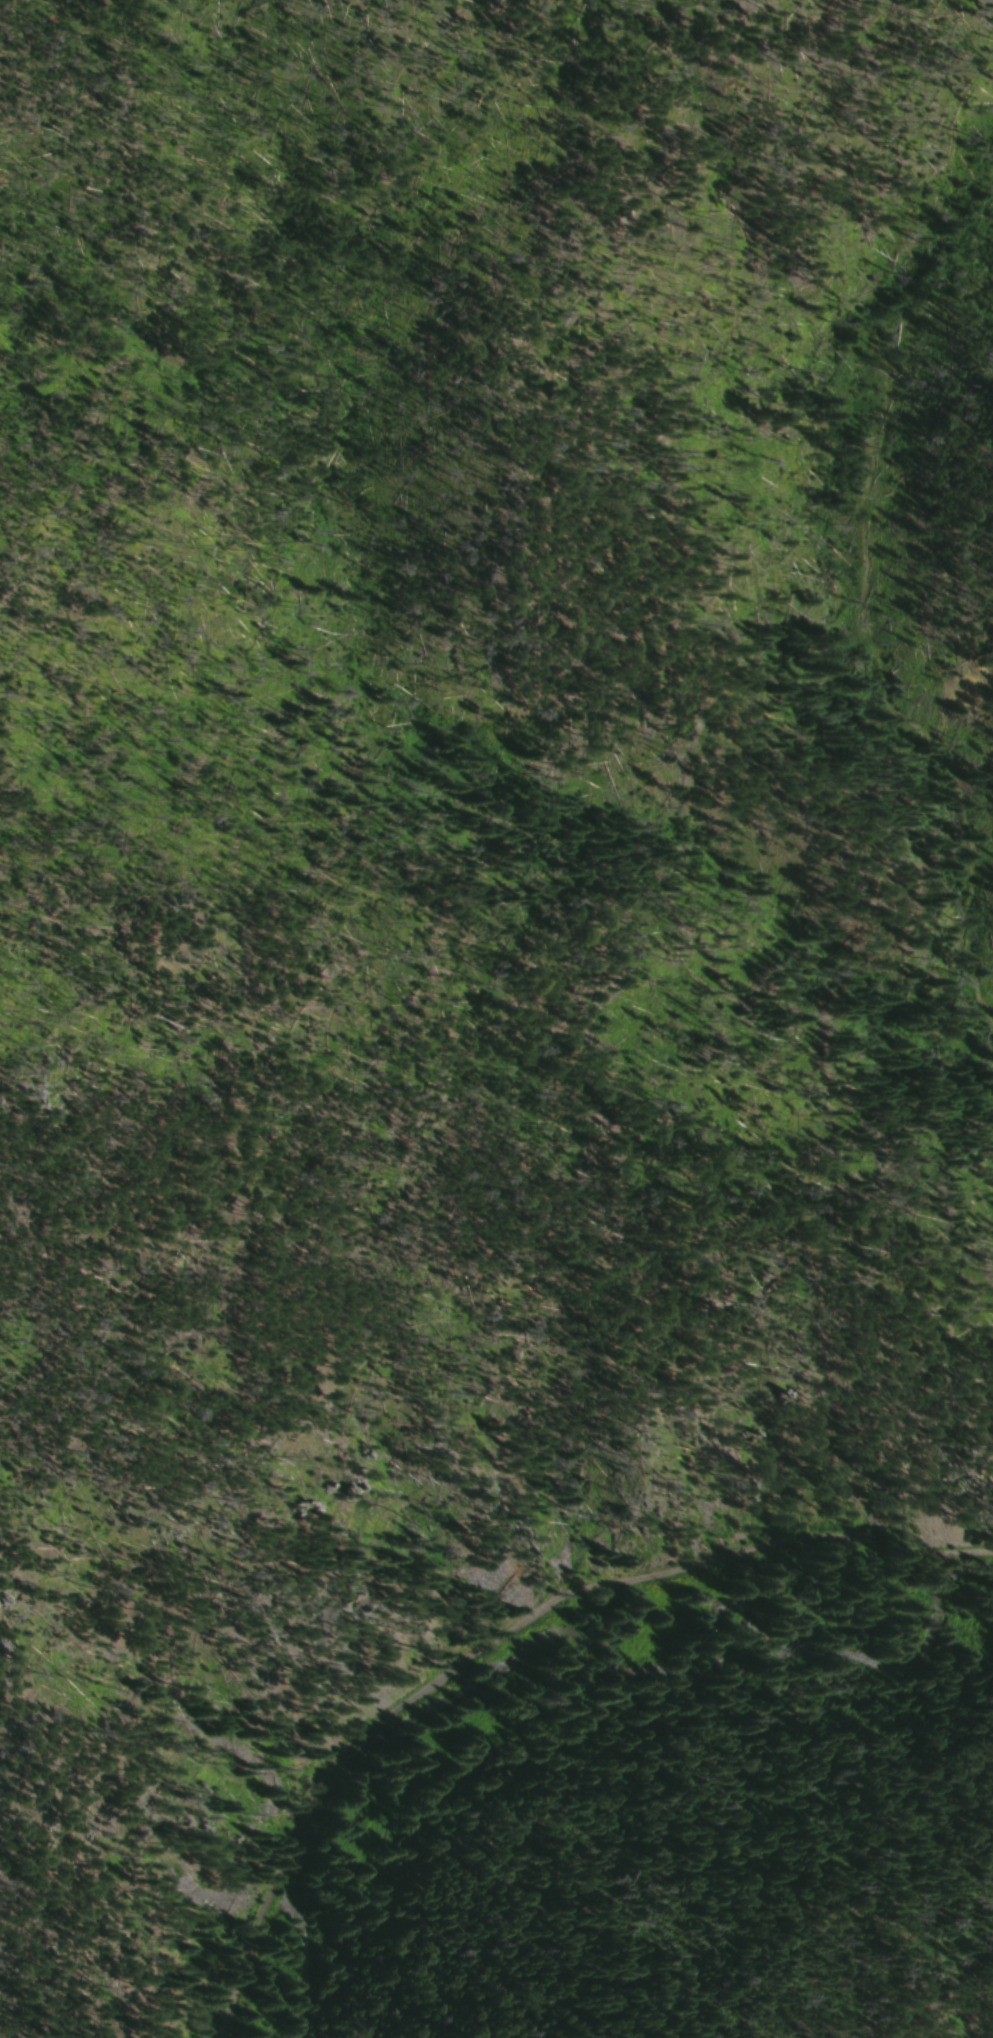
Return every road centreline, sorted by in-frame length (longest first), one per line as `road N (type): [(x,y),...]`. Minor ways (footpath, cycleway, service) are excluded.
road 1 (track): [(992,1551),(805,1537),(561,1598),(478,1648),(328,1771),(256,1924),(219,2037)]

